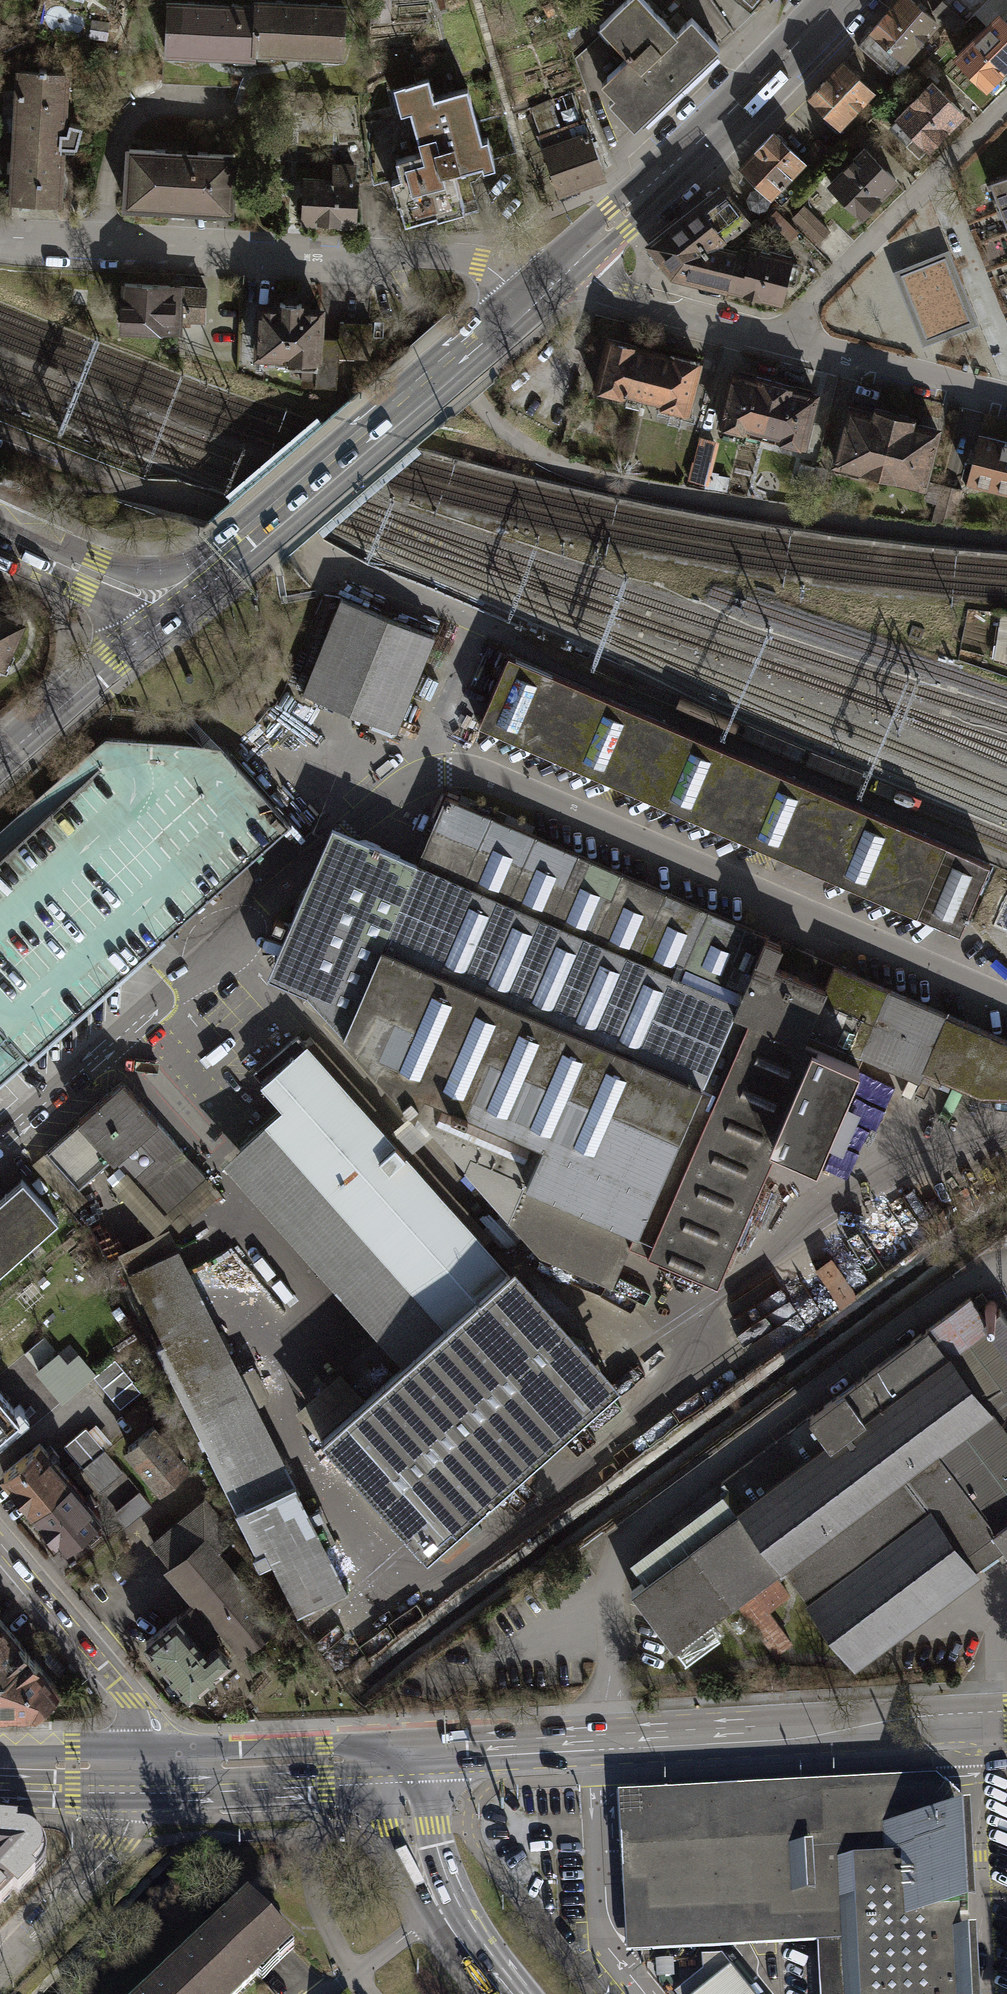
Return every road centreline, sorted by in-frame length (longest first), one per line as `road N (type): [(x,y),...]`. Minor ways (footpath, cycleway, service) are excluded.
road 1 (primary): [(402,1758),(1006,1722)]
road 2 (residential): [(0,236),(344,261),(458,259),(490,269),(524,301)]
road 3 (primary): [(175,605),(524,301)]
road 4 (primary): [(568,263),(836,0)]
road 5 (residential): [(0,1143),(230,935)]
road 6 (residential): [(0,1543),(133,1701),(148,1732),(150,1764)]
road 7 (residential): [(0,1971),(120,1844),(150,1764)]
road 8 (primary): [(150,1764),(402,1758)]
road 9 (residential): [(775,337),(1006,397)]
road 10 (primary): [(0,761),(175,605)]
road 11 (residential): [(775,337),(938,172)]
road 12 (residential): [(568,263),(621,295),(775,337)]
road 13 (residential): [(938,172),(1006,349)]
road 14 (secondary): [(0,534),(175,605)]
road 15 (secondary): [(402,1758),(409,1826),(440,1913)]
road 16 (primary): [(0,1765),(150,1764)]
road 17 (residential): [(335,1993),(440,1913)]

